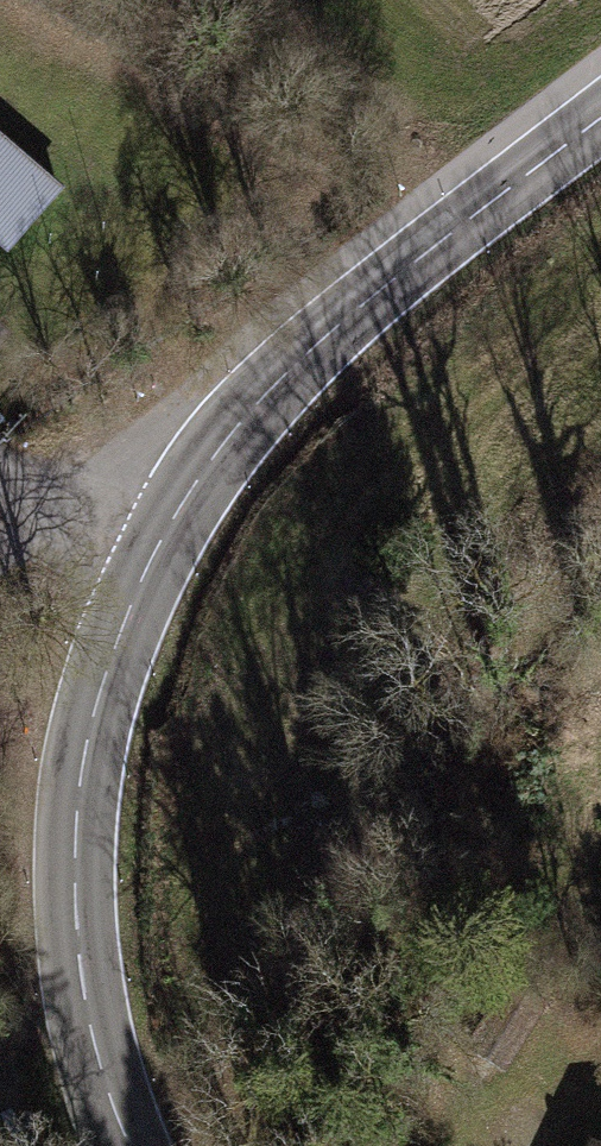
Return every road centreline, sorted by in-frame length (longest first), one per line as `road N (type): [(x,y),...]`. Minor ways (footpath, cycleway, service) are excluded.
road 1 (tertiary): [(130,1145),(94,1039),(75,889),(87,752),(136,605),(197,489),(269,392),(347,320),(600,122)]
road 2 (track): [(0,541),(136,461),(197,489)]
road 3 (track): [(600,1058),(571,1059),(511,1145)]

